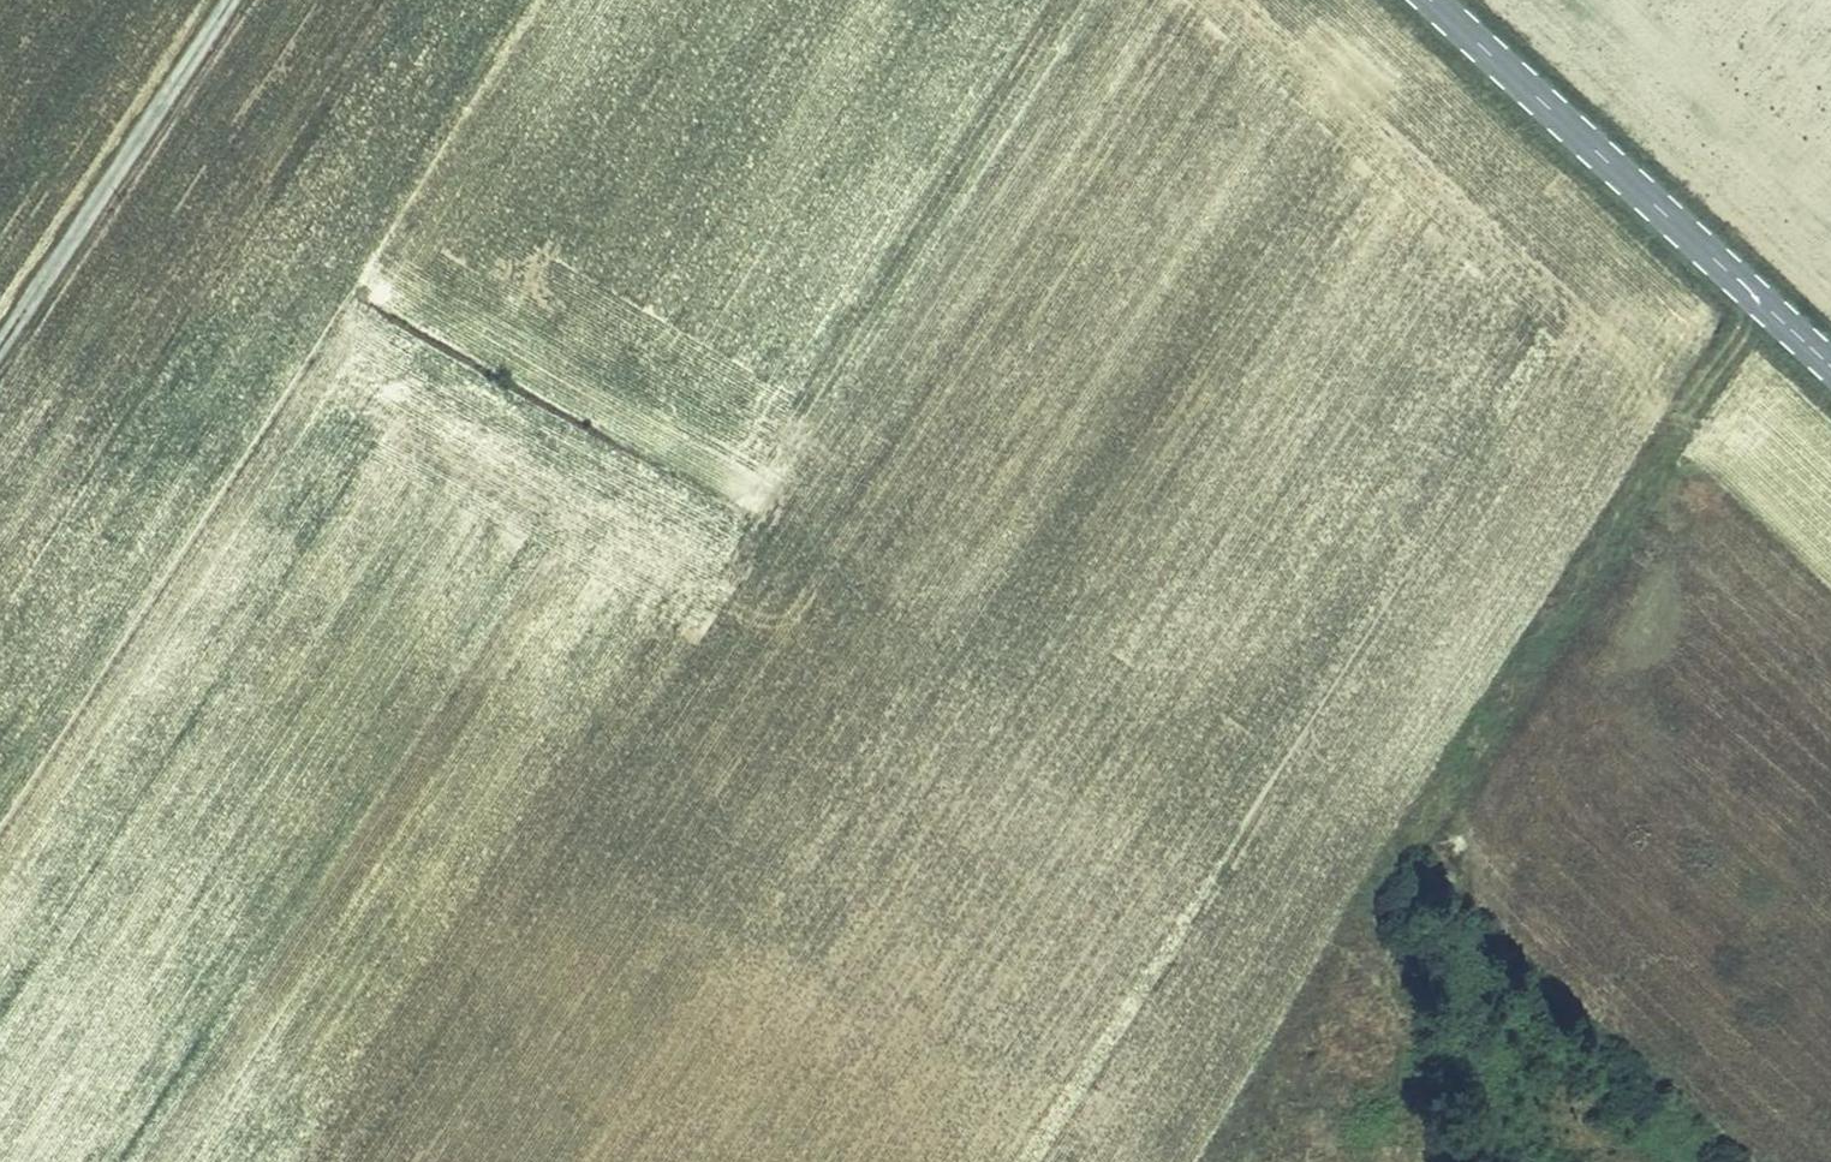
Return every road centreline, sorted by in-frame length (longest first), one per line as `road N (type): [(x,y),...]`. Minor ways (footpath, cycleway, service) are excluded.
road 1 (secondary): [(1422,0),(1830,373)]

